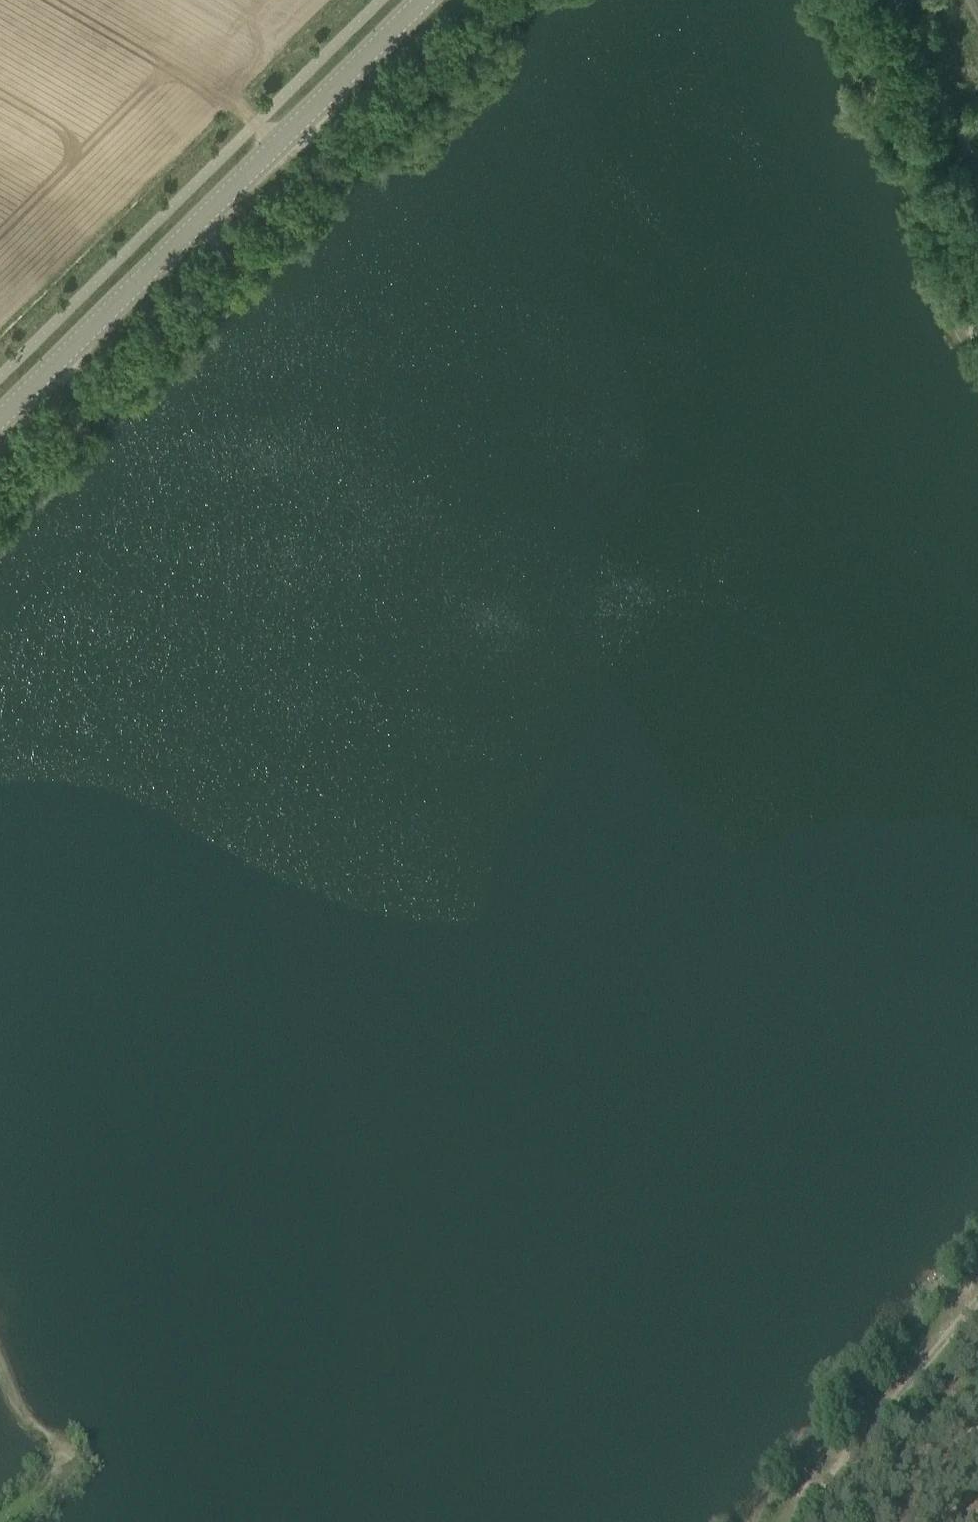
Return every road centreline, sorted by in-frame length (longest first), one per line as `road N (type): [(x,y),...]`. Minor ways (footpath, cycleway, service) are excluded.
road 1 (tertiary): [(0,421),(426,0)]
road 2 (track): [(977,157),(901,0)]

